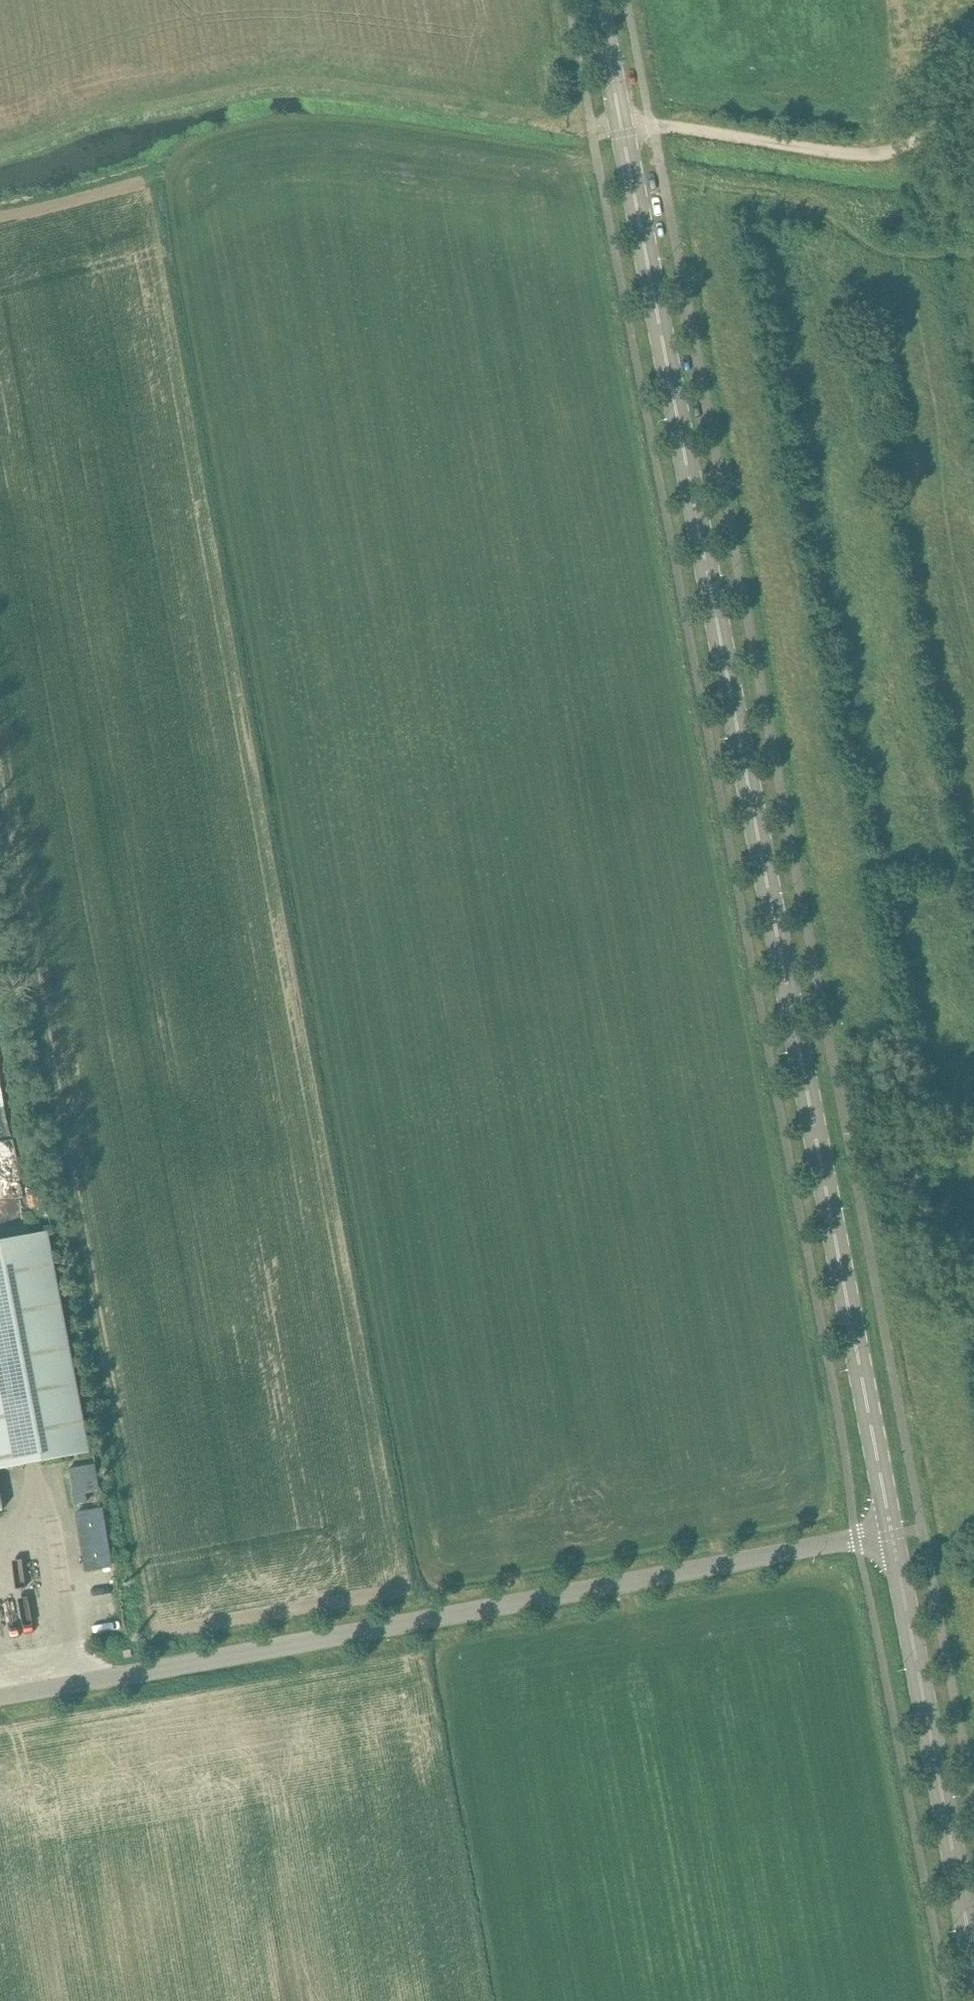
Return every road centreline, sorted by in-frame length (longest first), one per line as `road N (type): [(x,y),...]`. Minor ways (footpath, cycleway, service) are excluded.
road 1 (tertiary): [(892,1535),(625,129)]
road 2 (unclassified): [(0,1698),(892,1535)]
road 3 (tertiary): [(973,1963),(892,1535)]
road 4 (track): [(657,131),(873,157),(911,151),(973,107)]
road 5 (tertiary): [(625,129),(600,0)]

